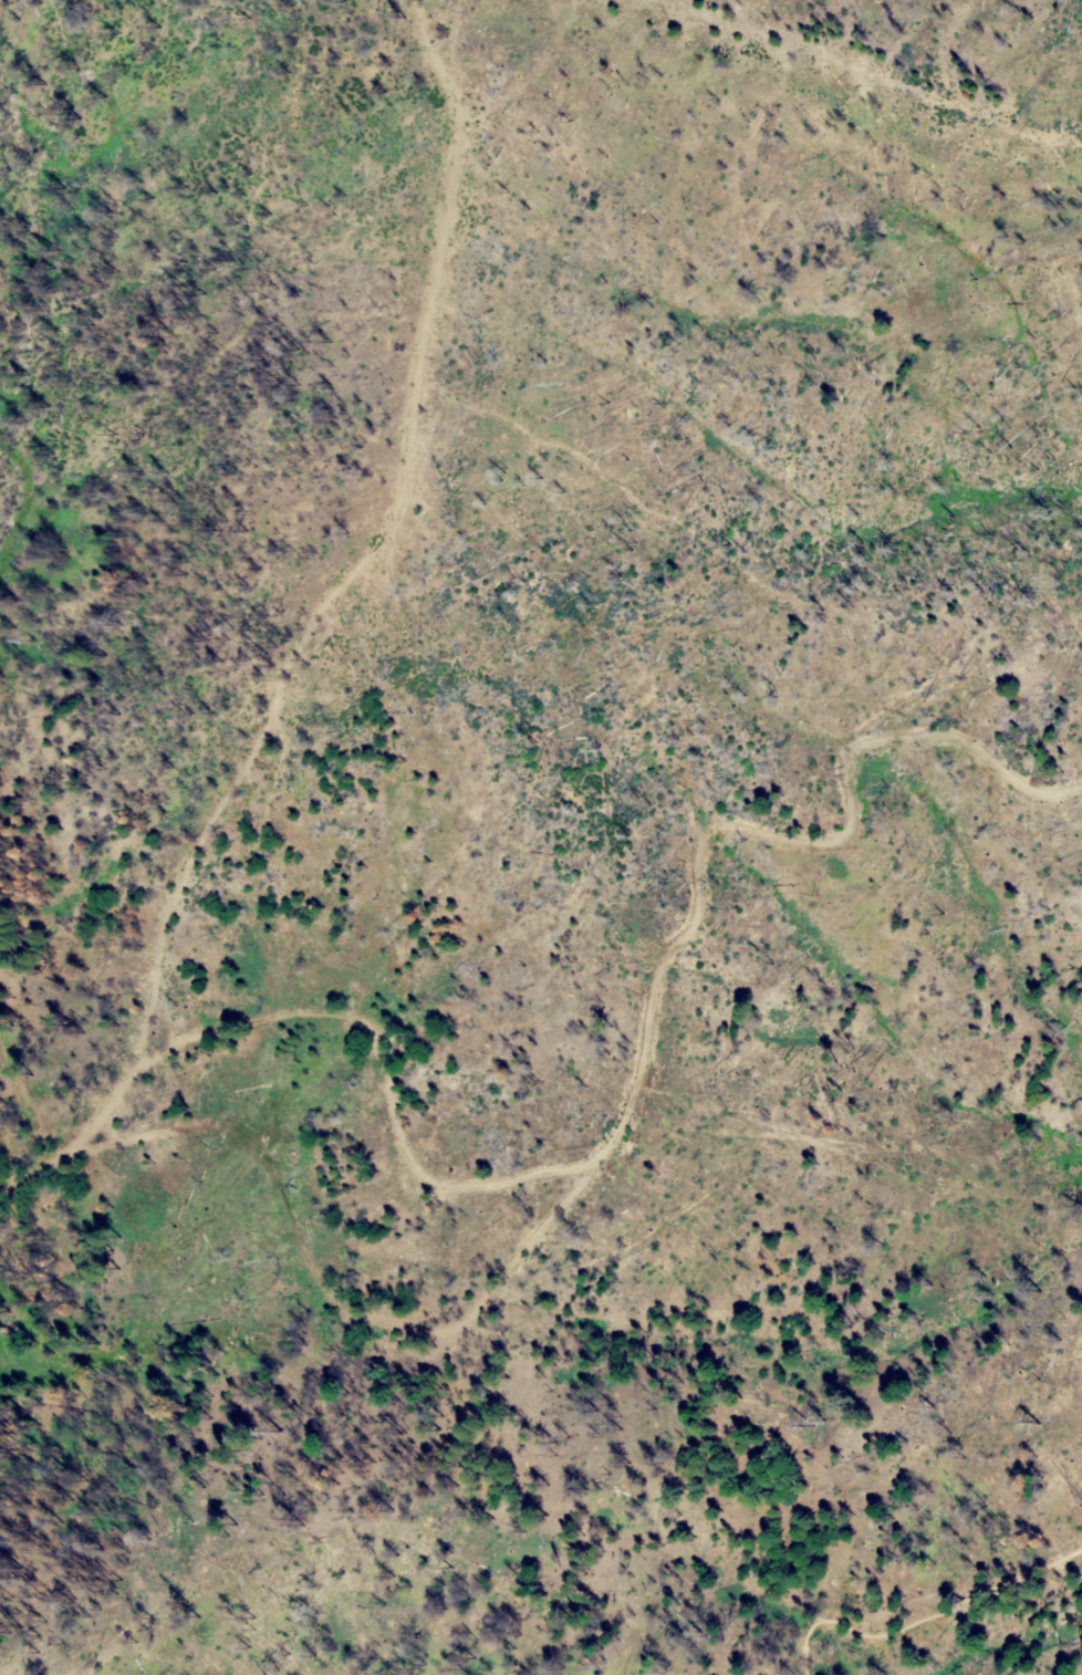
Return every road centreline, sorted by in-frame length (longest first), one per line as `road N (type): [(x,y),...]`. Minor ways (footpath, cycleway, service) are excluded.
road 1 (track): [(0,1250),(30,1234),(77,1176),(119,1149),(171,1137),(220,1138),(261,1146),(300,1167),(331,1210),(363,1282),(412,1338),(441,1341),(460,1333),(506,1265),(514,1109),(558,886),(537,803),(446,673),(424,566),(422,351),(466,131),(451,55),(451,0)]
road 2 (track): [(506,1265),(599,1178),(632,1130),(648,1063),(649,969),(667,943),(695,924),(694,843),(709,825),(730,821),(818,853),(841,846),(852,825),(856,749),(896,726),(966,741),(1033,788),(1081,792)]

